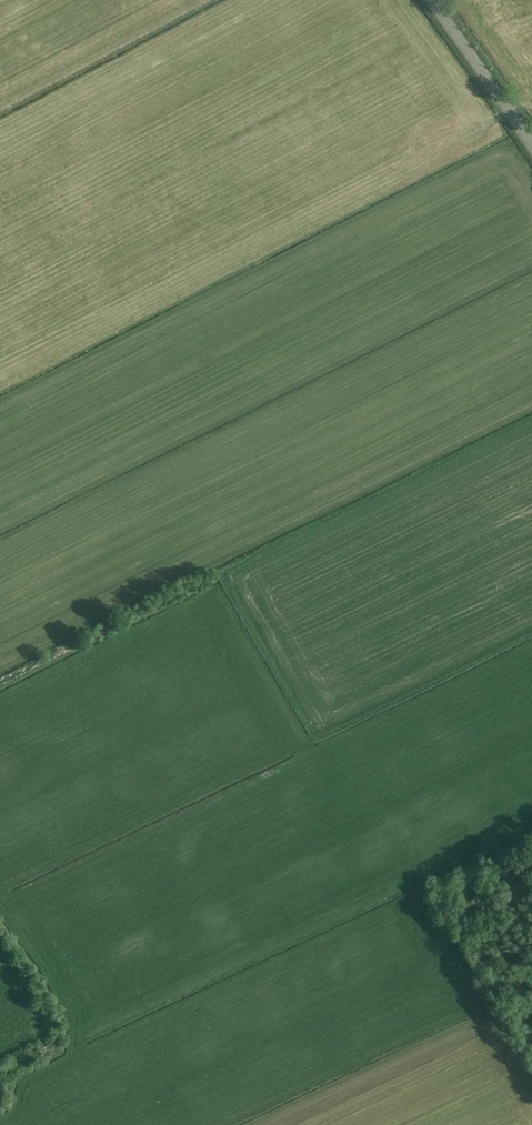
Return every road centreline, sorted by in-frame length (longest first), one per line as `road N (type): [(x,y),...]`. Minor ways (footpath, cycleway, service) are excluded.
road 1 (unclassified): [(531,147),(432,0)]

